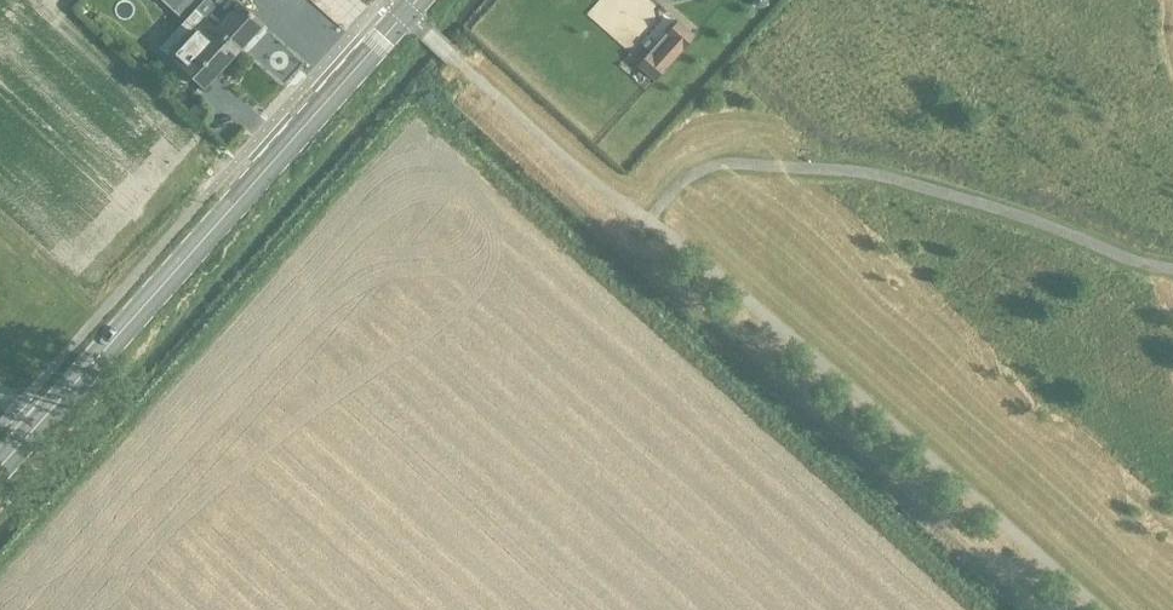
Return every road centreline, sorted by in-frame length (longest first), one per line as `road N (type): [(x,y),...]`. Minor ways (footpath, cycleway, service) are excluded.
road 1 (secondary): [(0,471),(417,0)]

